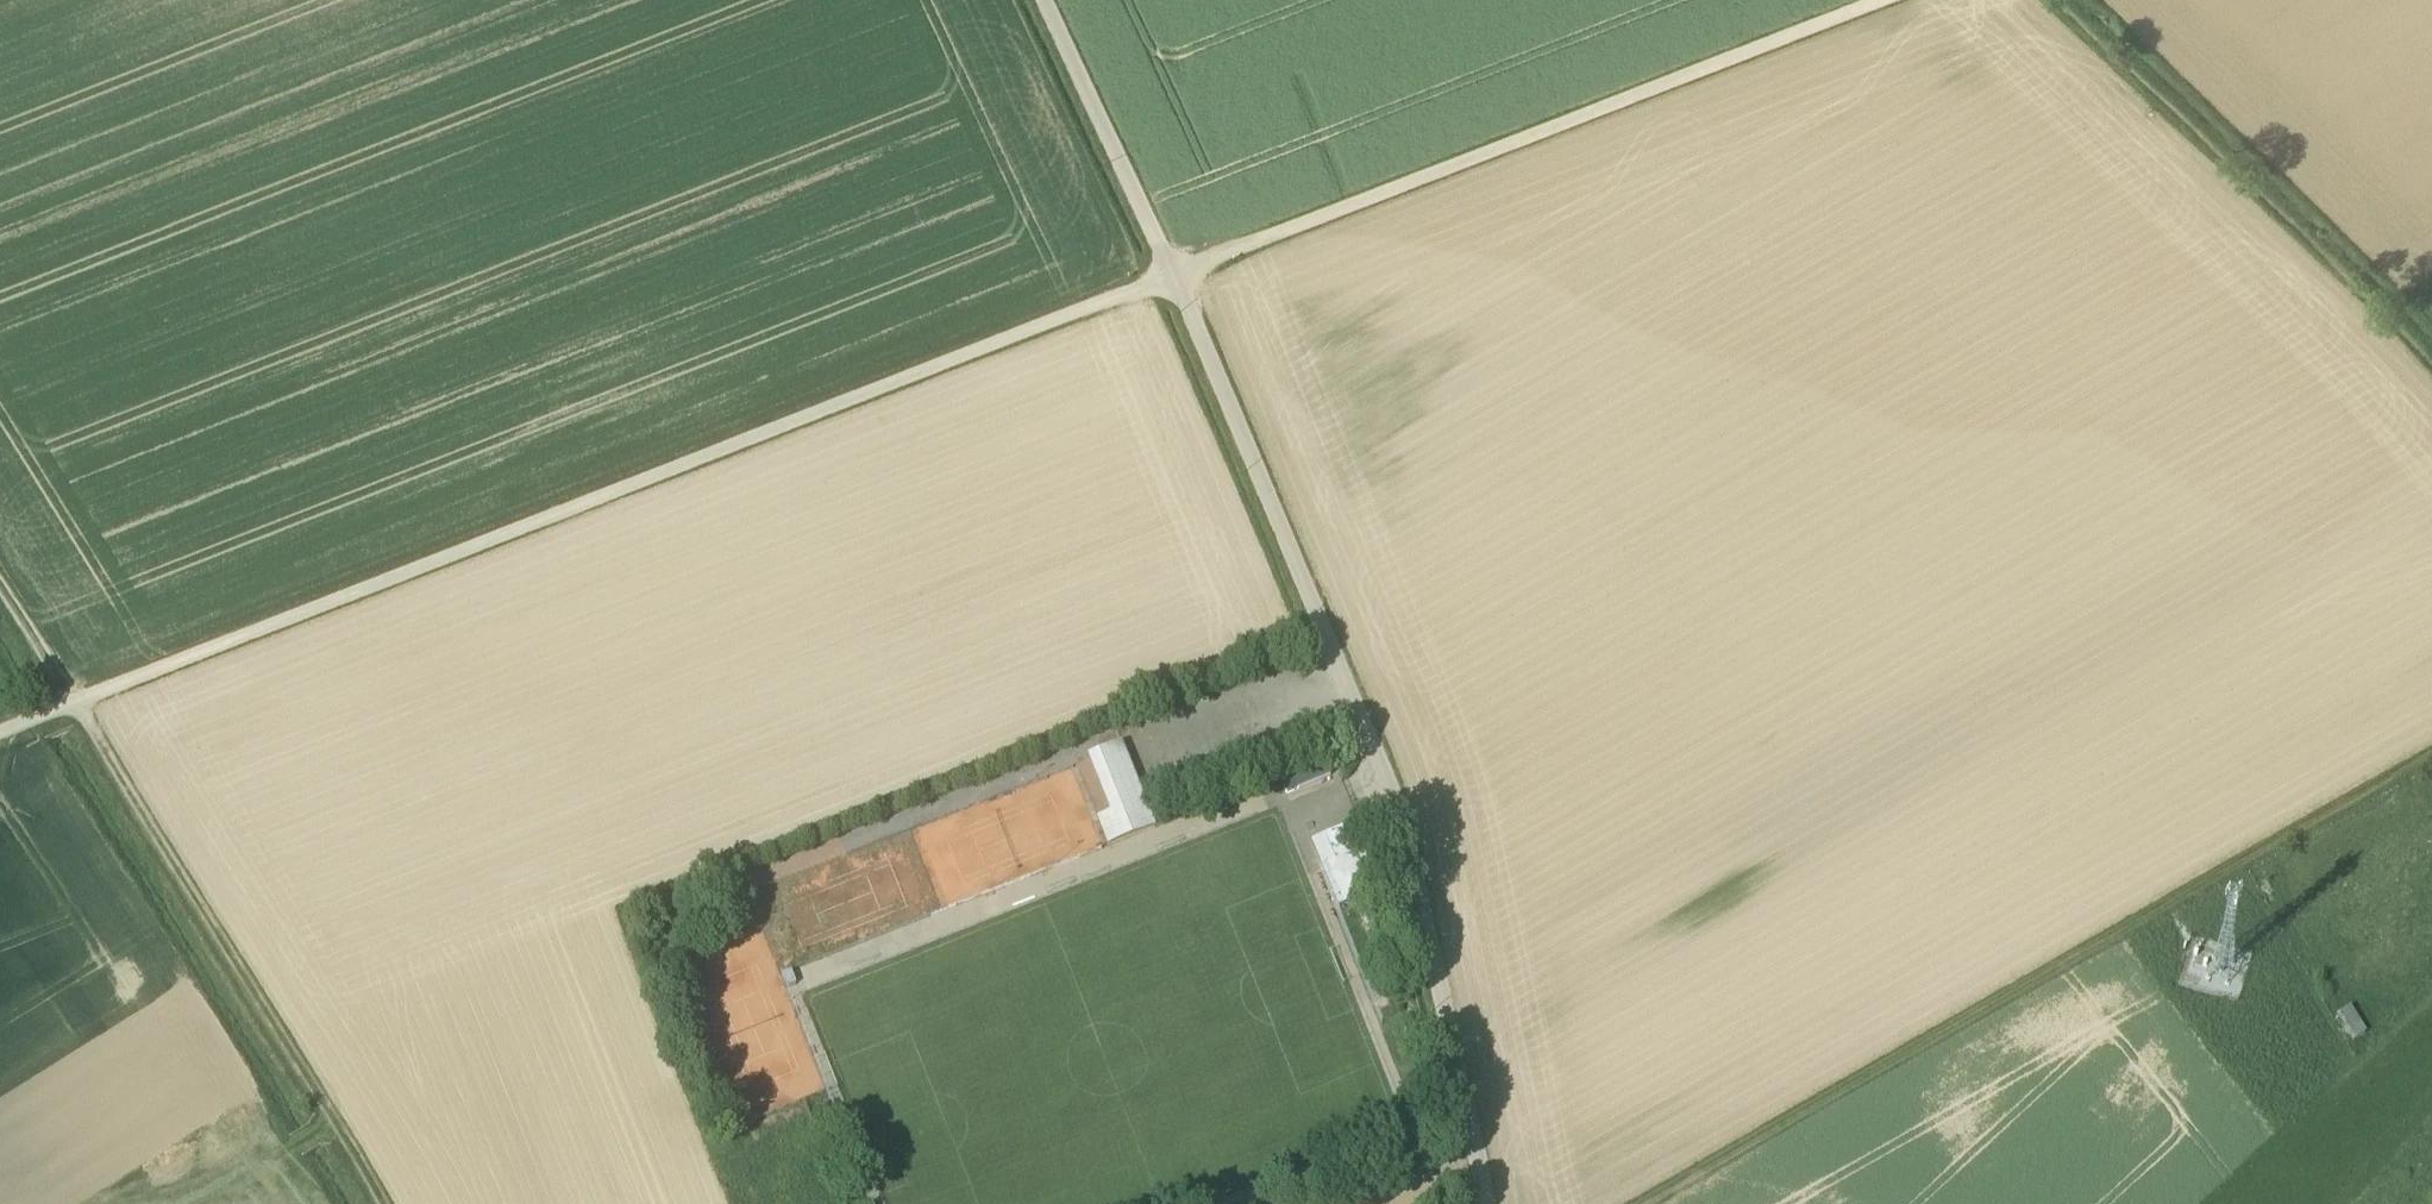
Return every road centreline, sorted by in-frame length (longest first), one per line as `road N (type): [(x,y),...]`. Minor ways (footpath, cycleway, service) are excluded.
road 1 (track): [(0,741),(1898,0)]
road 2 (track): [(1641,1203),(2431,754)]
road 3 (track): [(391,1203),(0,565)]
road 4 (track): [(2054,0),(2431,361)]

